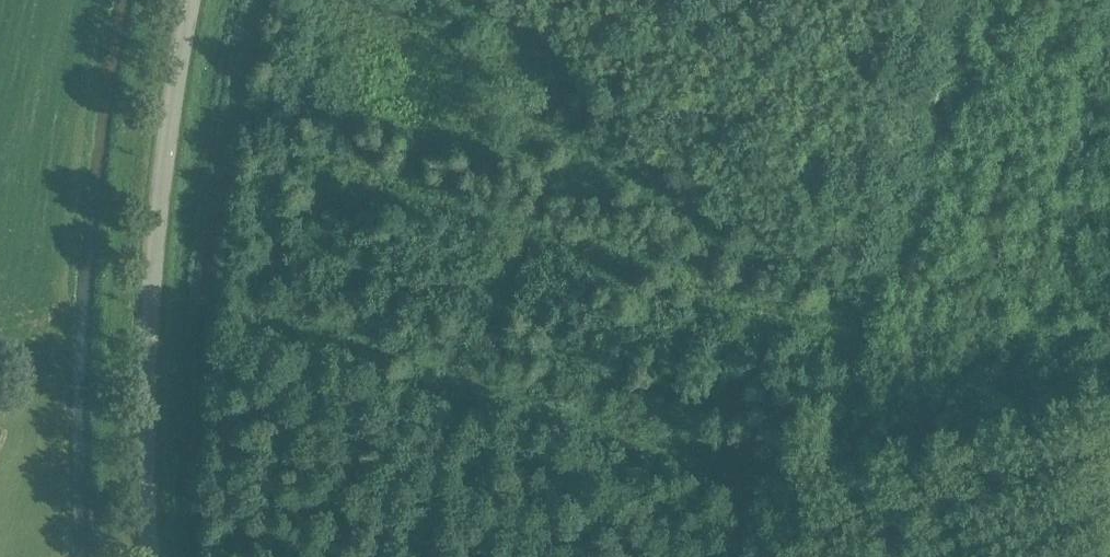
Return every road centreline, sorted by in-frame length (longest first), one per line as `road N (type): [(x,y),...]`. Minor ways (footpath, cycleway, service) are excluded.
road 1 (unclassified): [(153,556),(149,354),(168,146),(195,0)]

